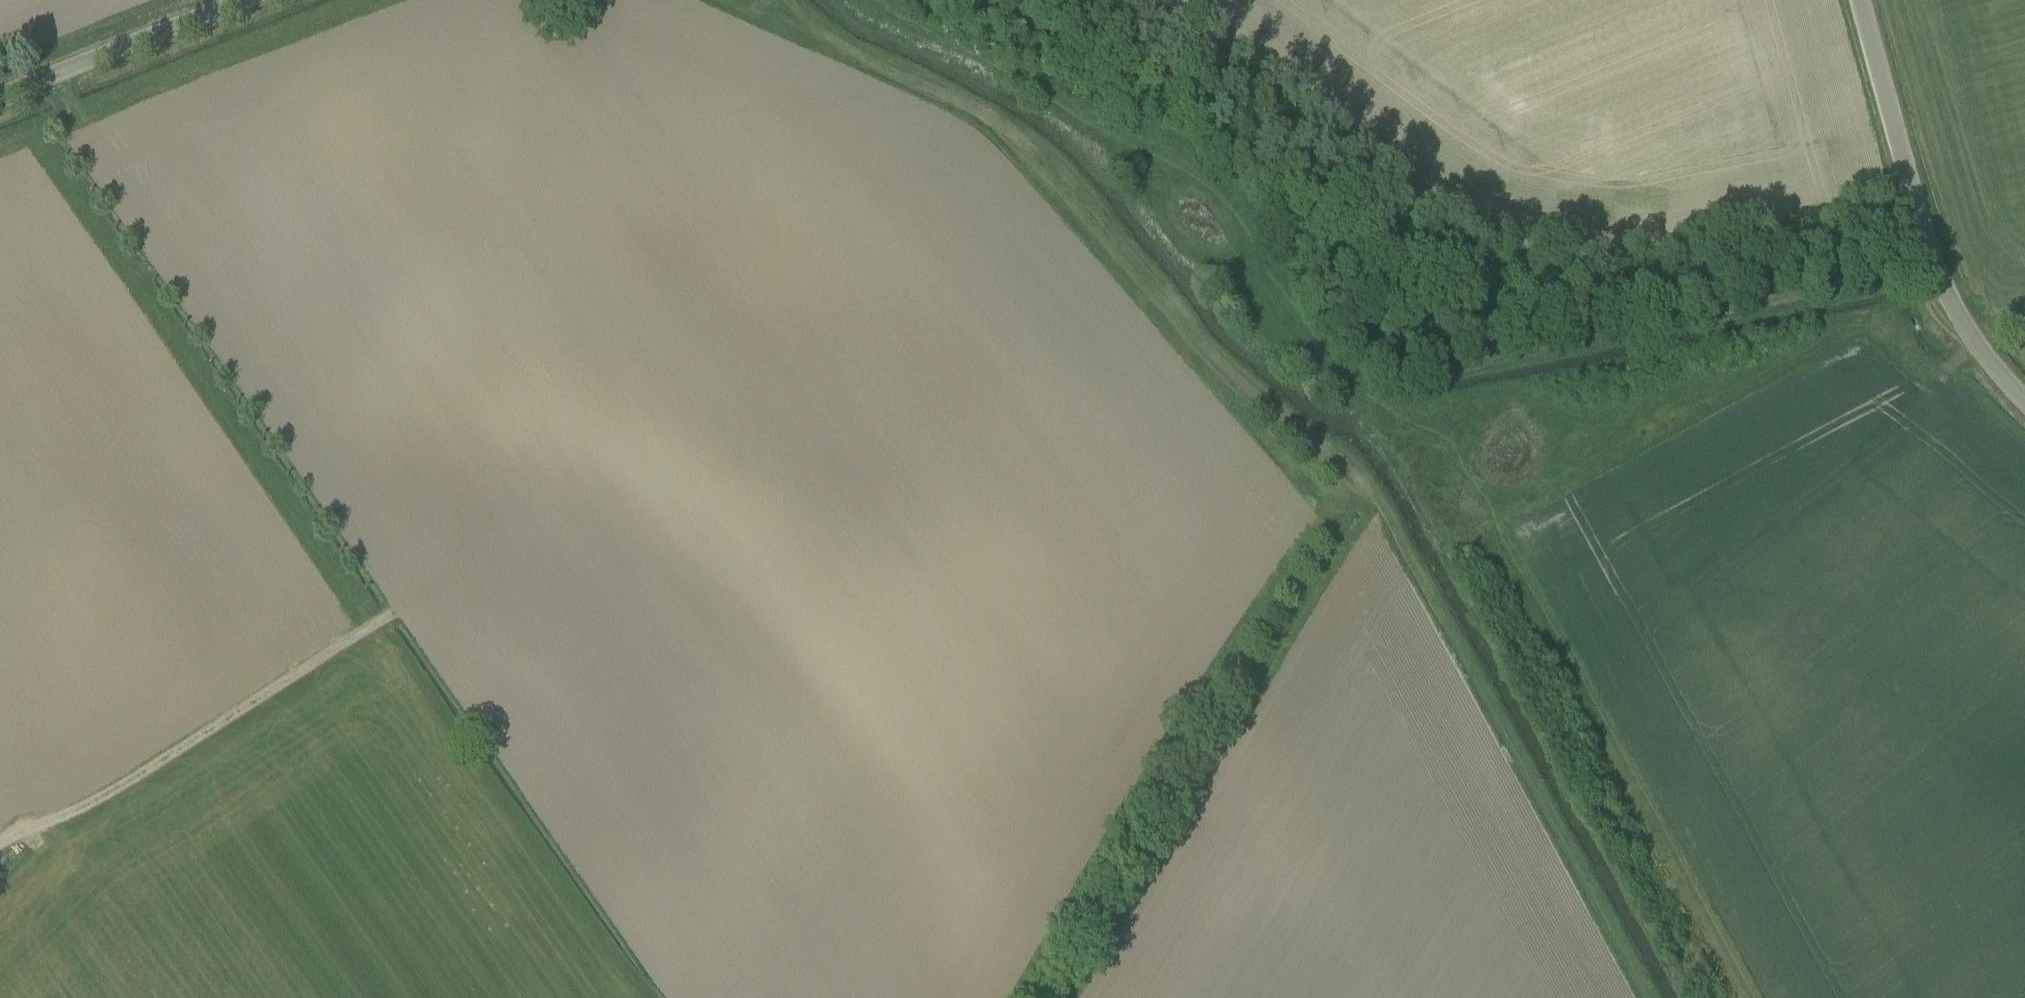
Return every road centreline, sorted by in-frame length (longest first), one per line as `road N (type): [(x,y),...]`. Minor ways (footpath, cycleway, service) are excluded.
road 1 (unclassified): [(2024,401),(1967,333),(1942,280),(1858,0)]
road 2 (unclassified): [(0,96),(243,0)]

